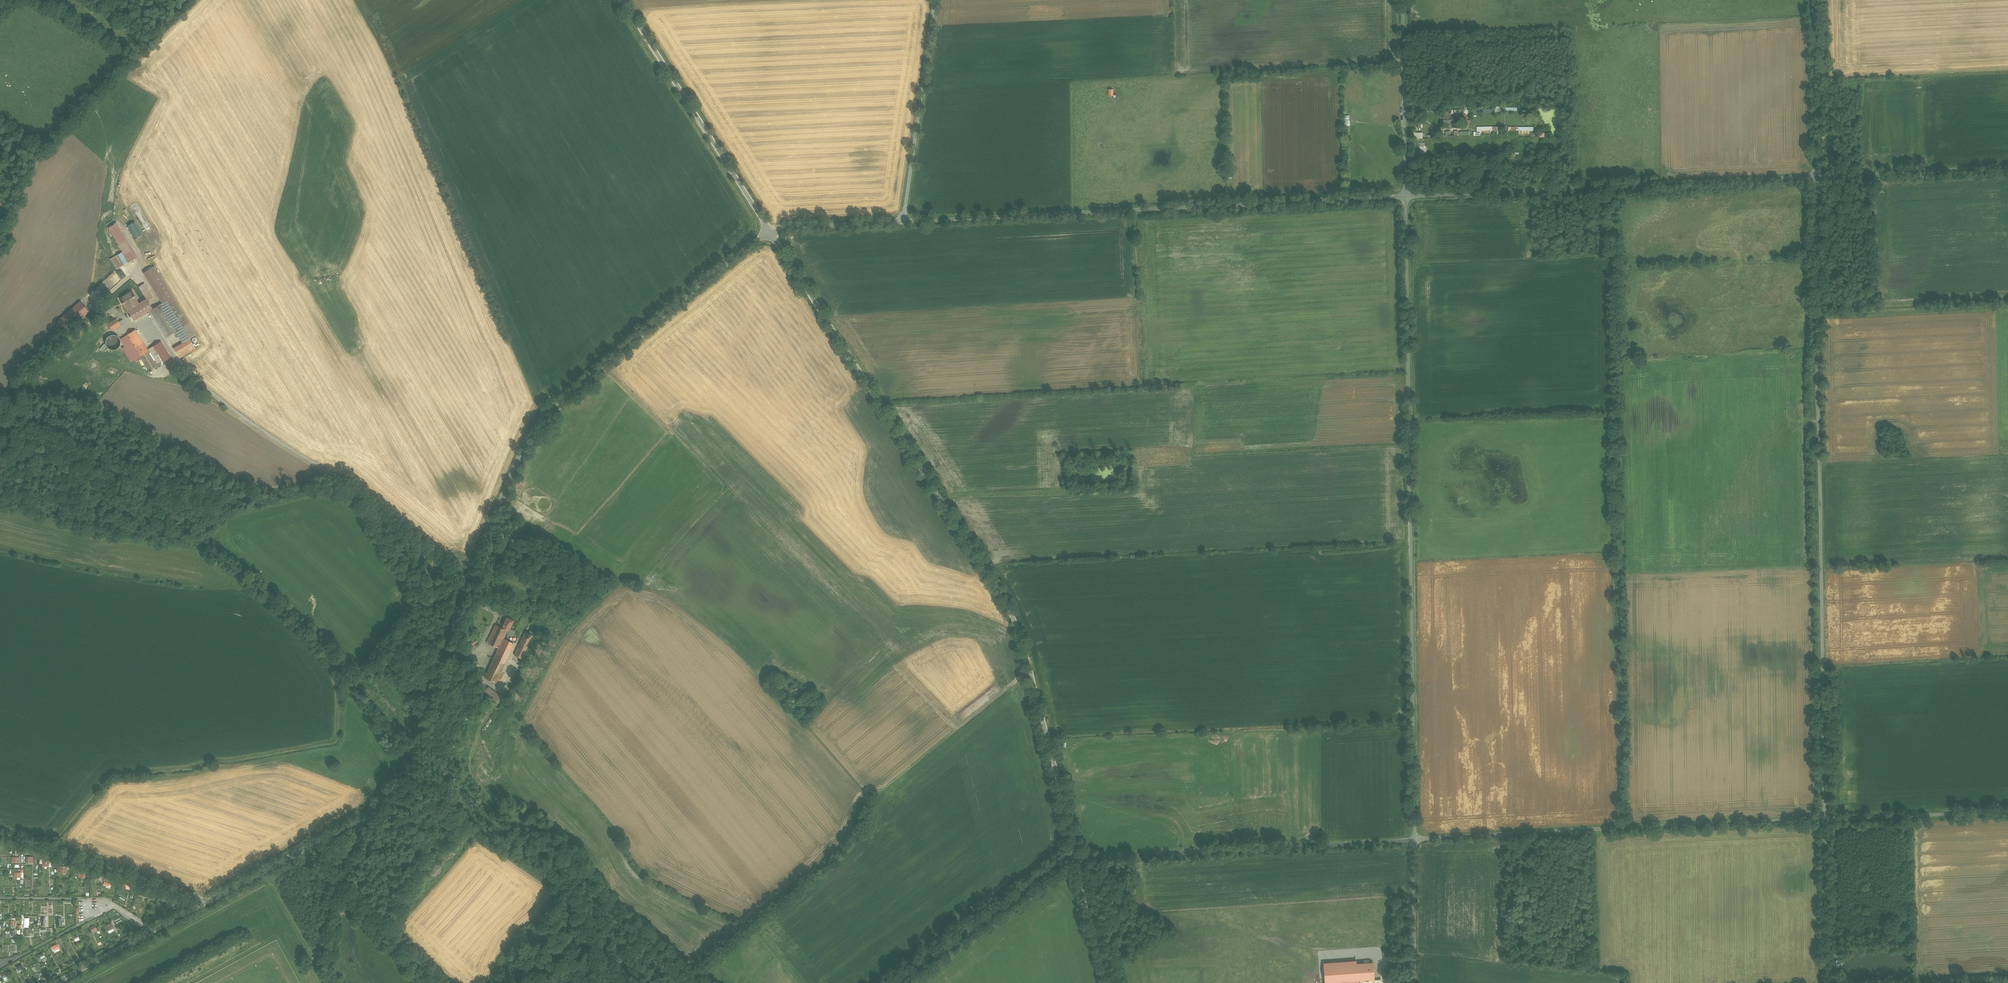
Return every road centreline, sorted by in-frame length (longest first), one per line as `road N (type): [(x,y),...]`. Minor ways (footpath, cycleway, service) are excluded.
road 1 (track): [(1827,982),(1814,0)]
road 2 (unclassified): [(768,233),(533,422),(464,584),(402,766),(357,818),(299,849)]
road 3 (unclassified): [(1076,857),(1014,620),(768,233)]
road 4 (unclassified): [(1406,197),(1415,839)]
road 5 (unclassified): [(2007,167),(1406,197)]
road 6 (unclassified): [(2007,811),(1415,839)]
road 7 (unclassified): [(1406,197),(902,220)]
road 8 (unclassified): [(1076,857),(1415,839)]
road 9 (unclassified): [(768,233),(620,0)]
road 10 (unclassified): [(887,982),(1076,857)]
road 11 (unclassified): [(934,0),(902,220)]
road 12 (unclassified): [(0,836),(204,901)]
road 13 (track): [(874,792),(1030,671)]
road 14 (unclassified): [(1403,0),(1406,197)]
road 15 (unclassified): [(299,849),(439,982)]
road 16 (track): [(941,502),(1128,487)]
road 17 (unclassified): [(204,901),(56,982)]
road 18 (unclassified): [(1415,839),(1414,982)]
road 19 (unclassified): [(902,220),(768,233)]
road 20 (unclassified): [(1111,982),(1076,857)]

